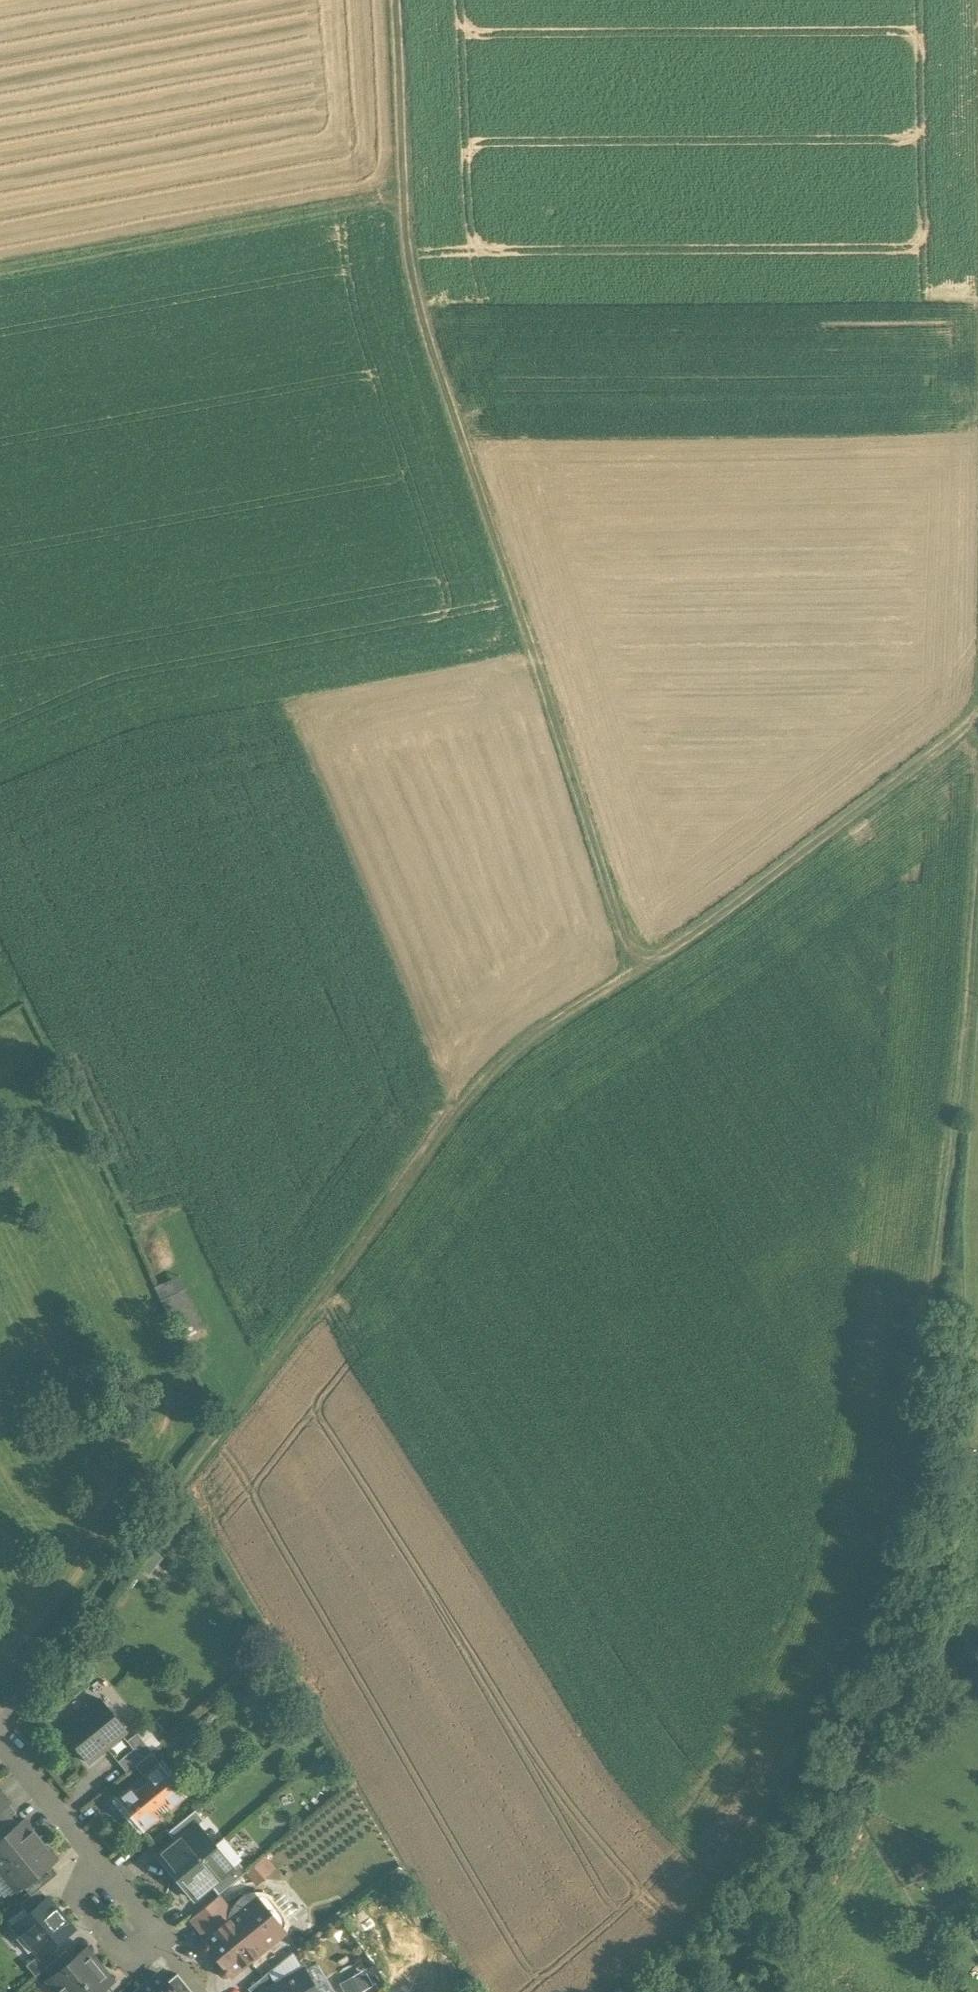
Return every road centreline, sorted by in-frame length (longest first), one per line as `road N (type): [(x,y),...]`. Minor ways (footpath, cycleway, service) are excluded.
road 1 (track): [(87,1622),(210,1436),(501,1066),(721,915),(977,718)]
road 2 (track): [(726,1991),(918,1655),(932,1555),(940,1291),(977,843)]
road 3 (track): [(410,0),(414,213),(440,344),(639,973)]
road 4 (track): [(414,213),(0,285)]
road 5 (residential): [(103,1865),(164,1942),(130,1968),(69,1892)]
road 6 (residential): [(0,1735),(103,1865)]
road 7 (residential): [(0,1722),(87,1622)]

